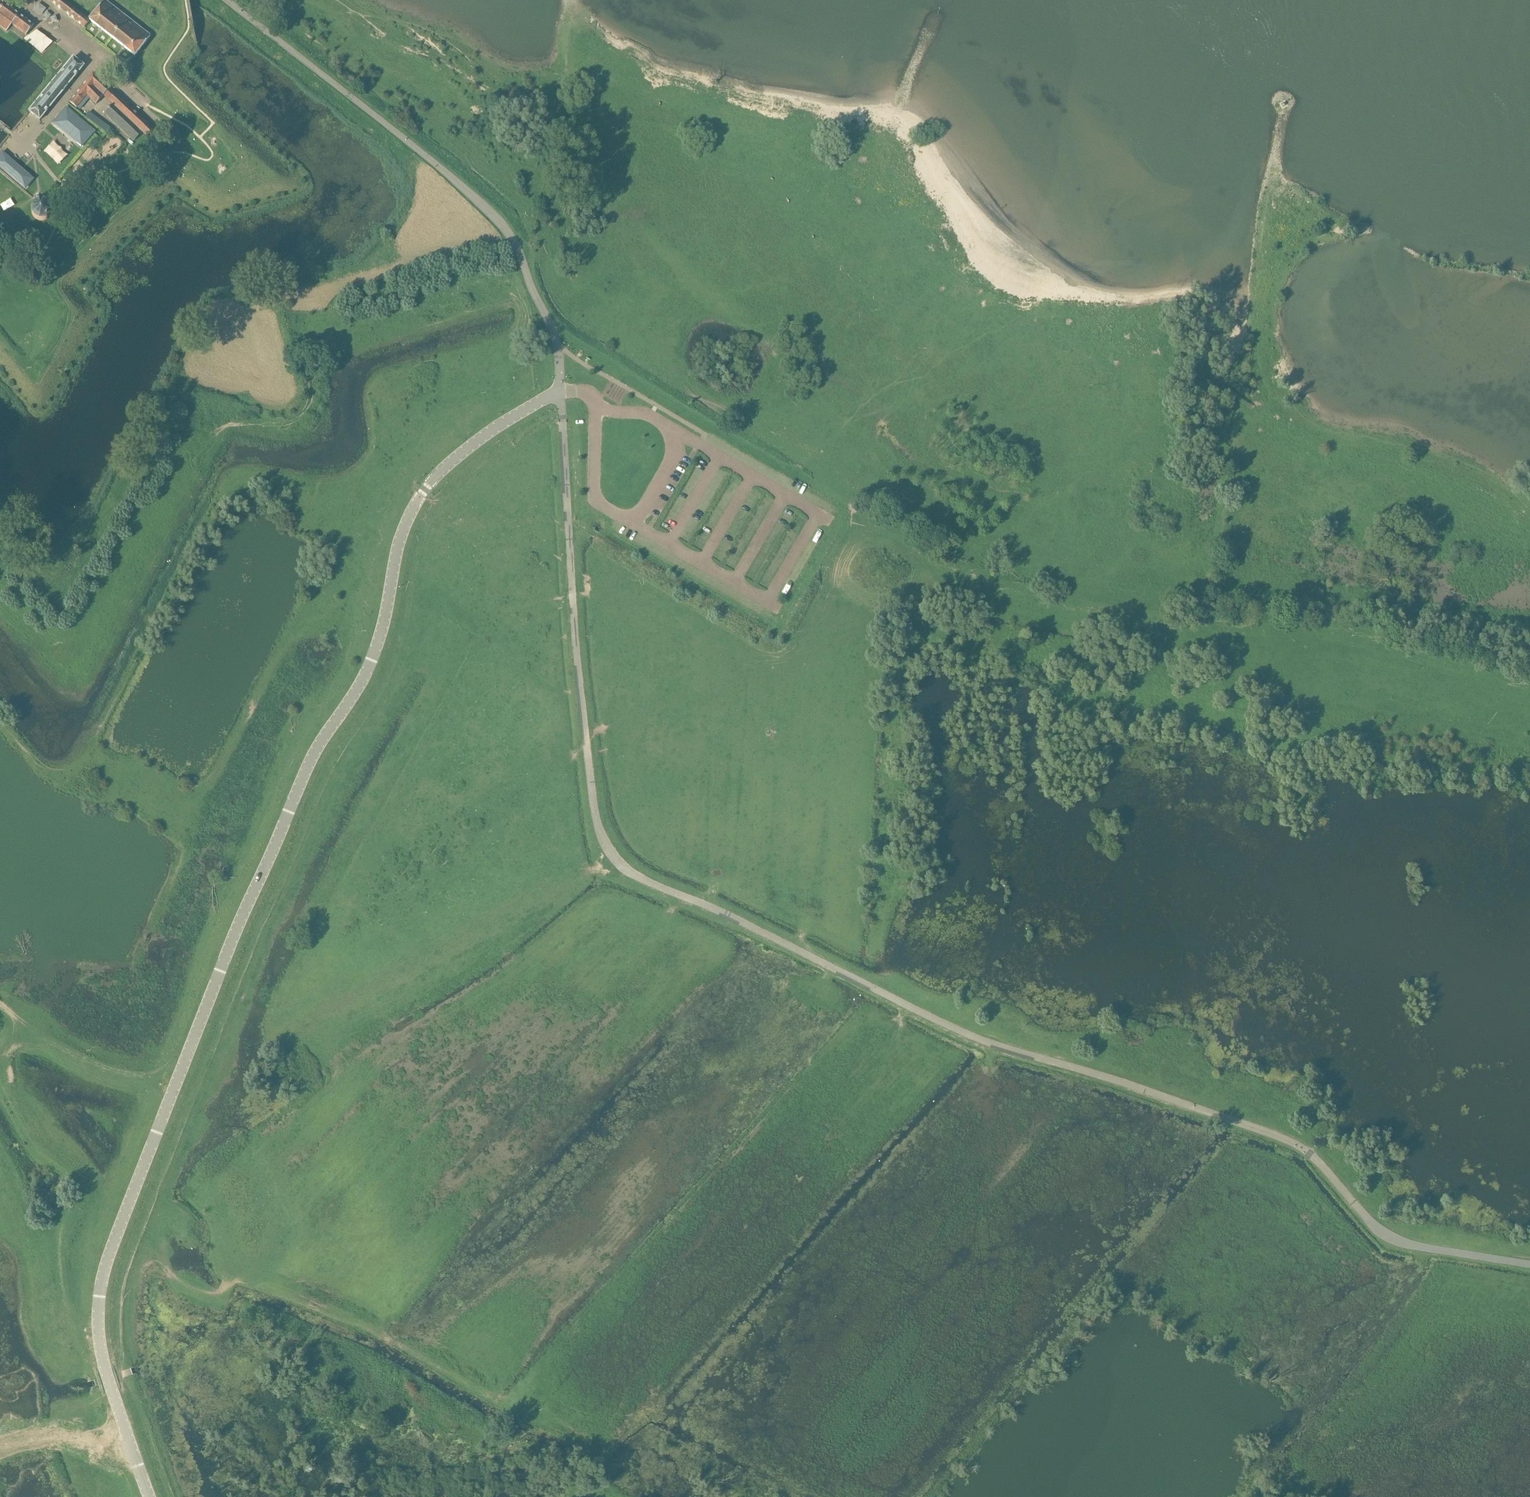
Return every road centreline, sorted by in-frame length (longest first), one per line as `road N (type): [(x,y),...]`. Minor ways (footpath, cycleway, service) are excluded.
road 1 (unclassified): [(560,389),(465,450),(411,511),(375,652),(307,767),(122,1221),(103,1278),(98,1338),(149,1496)]
road 2 (unclassified): [(560,389),(557,344),(506,230),(228,0)]

